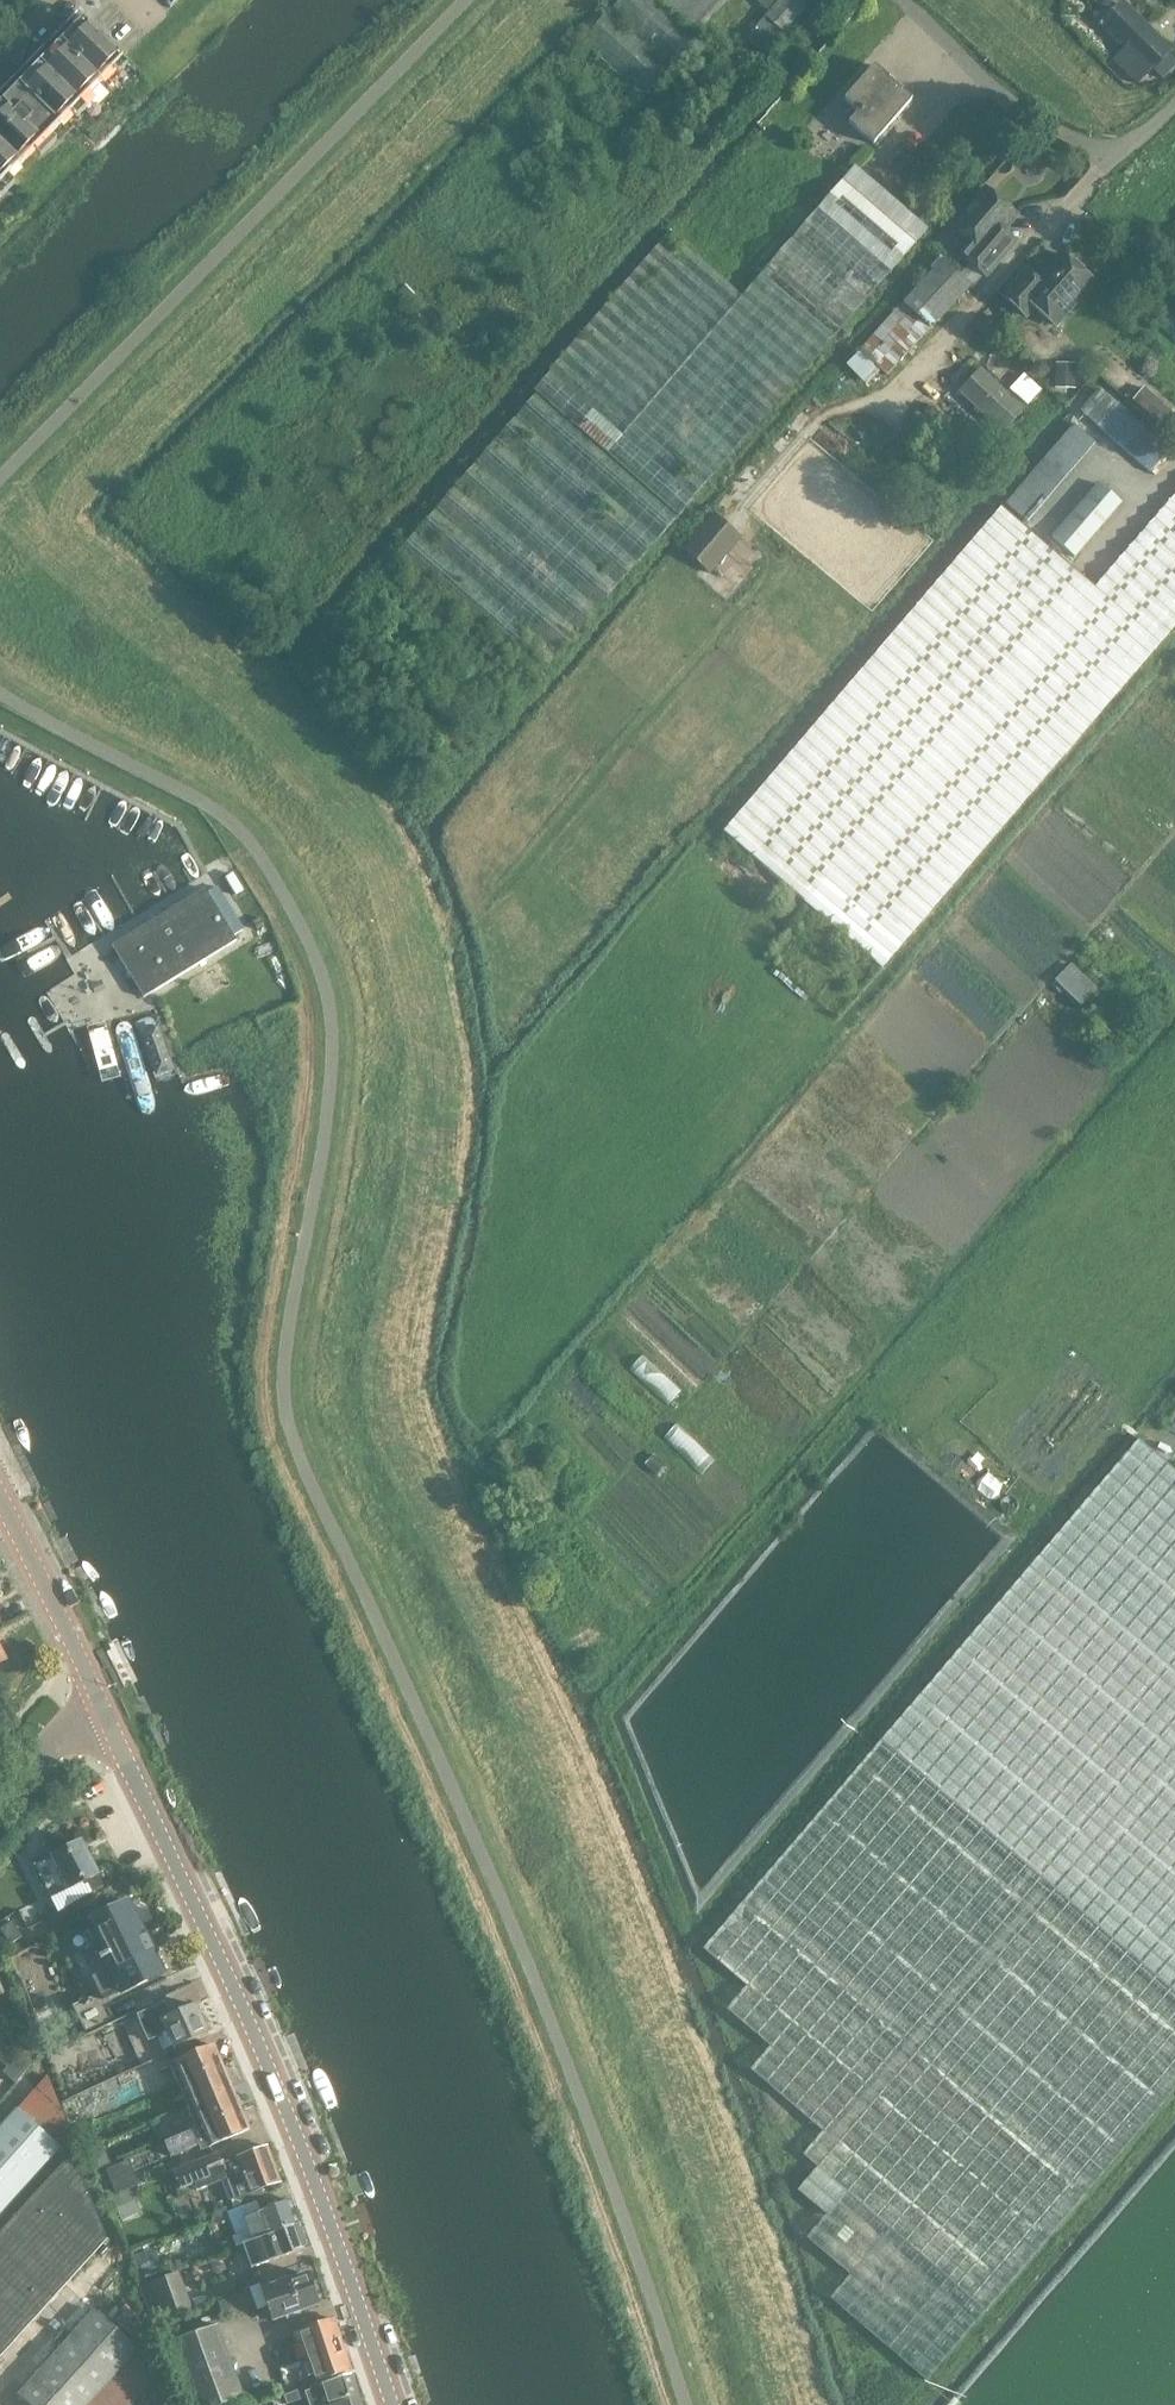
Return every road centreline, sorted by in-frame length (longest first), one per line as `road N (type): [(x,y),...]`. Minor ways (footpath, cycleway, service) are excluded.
road 1 (tertiary): [(395,2404),(297,2136),(103,1710)]
road 2 (tertiary): [(103,1710),(0,1500)]
road 3 (residential): [(0,1801),(65,1723),(103,1710)]

